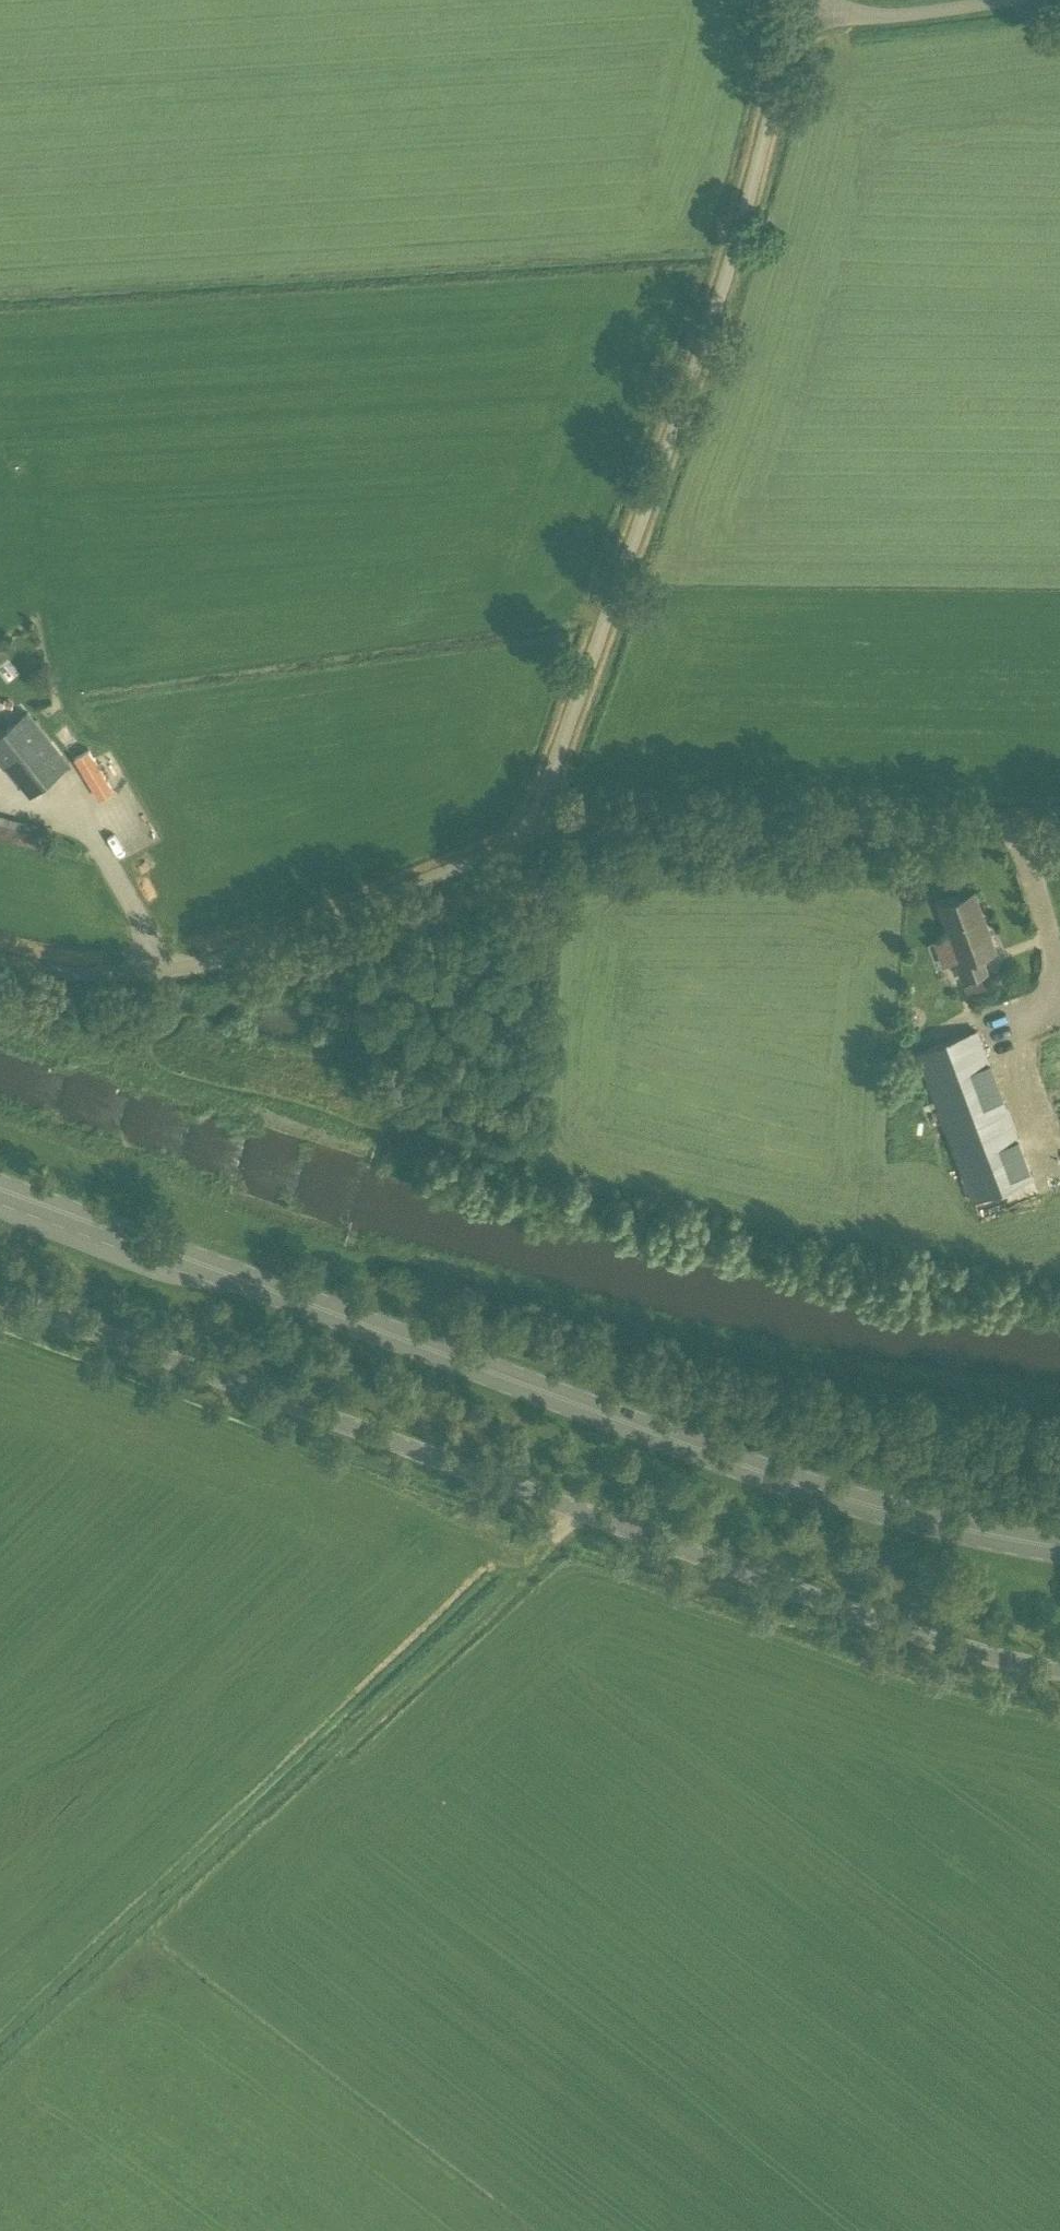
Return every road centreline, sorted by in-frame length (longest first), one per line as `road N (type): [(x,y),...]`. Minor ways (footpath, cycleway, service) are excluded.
road 1 (unclassified): [(1059,1670),(1016,1665),(896,1628),(0,1293)]
road 2 (primary): [(1059,1560),(954,1540),(0,1191)]
road 3 (unclassified): [(531,823),(758,143),(792,0)]
road 4 (unclassified): [(531,823),(449,870),(206,964),(90,972),(0,957)]
road 5 (unclassified): [(531,823),(1059,827)]

